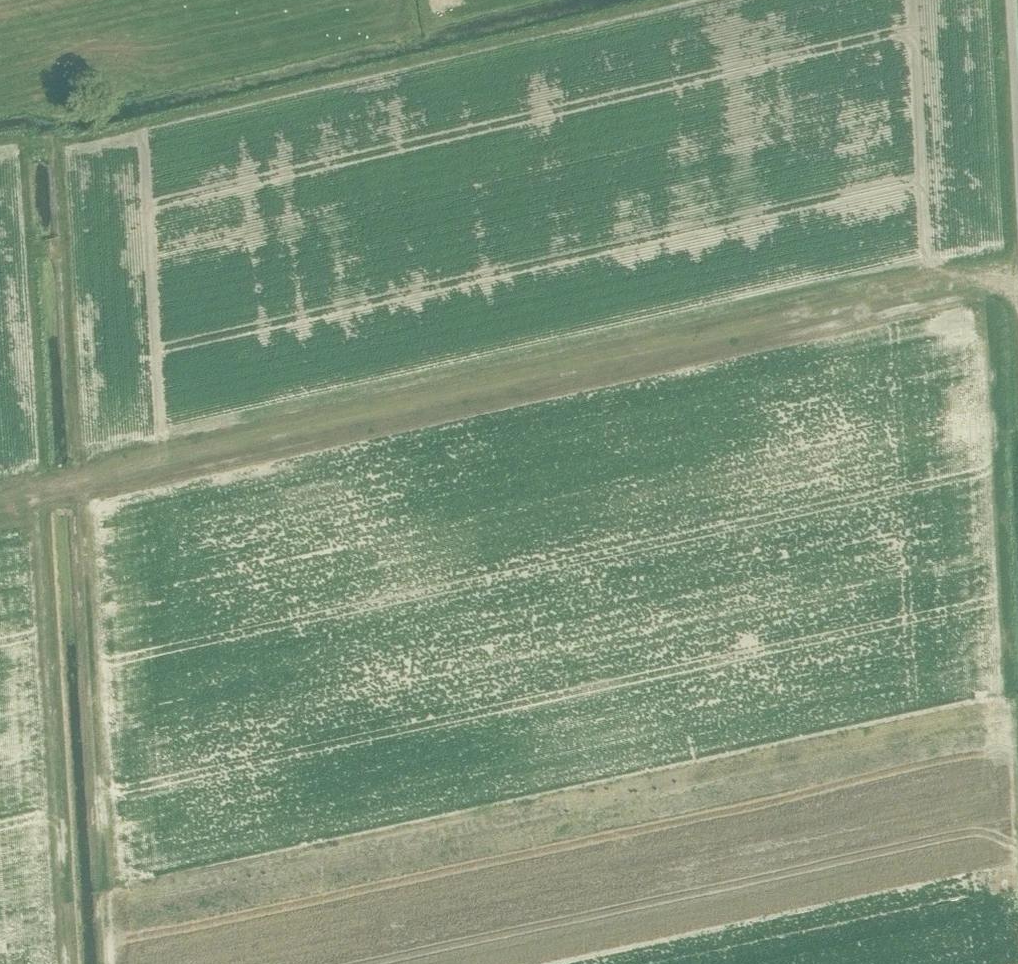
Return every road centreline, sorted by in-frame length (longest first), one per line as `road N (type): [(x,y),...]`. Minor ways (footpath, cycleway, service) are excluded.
road 1 (unclassified): [(1017,140),(1011,0)]

